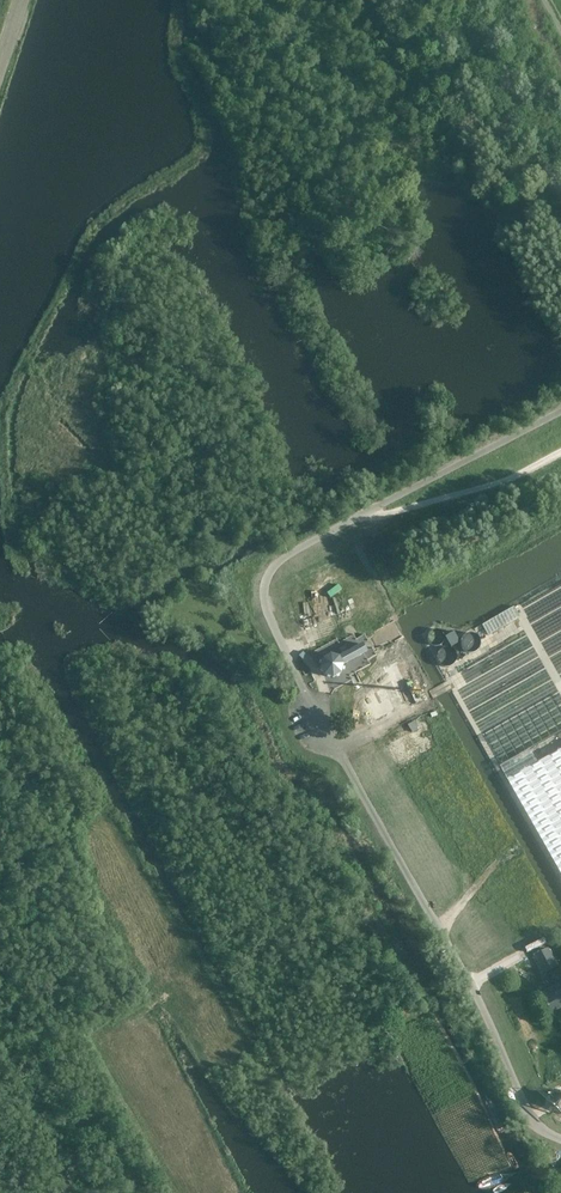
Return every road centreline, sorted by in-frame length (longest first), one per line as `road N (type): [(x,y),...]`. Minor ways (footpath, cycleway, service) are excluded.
road 1 (unclassified): [(560,1140),(535,1122),(339,751),(315,668),(270,616),(265,585),(294,553)]

